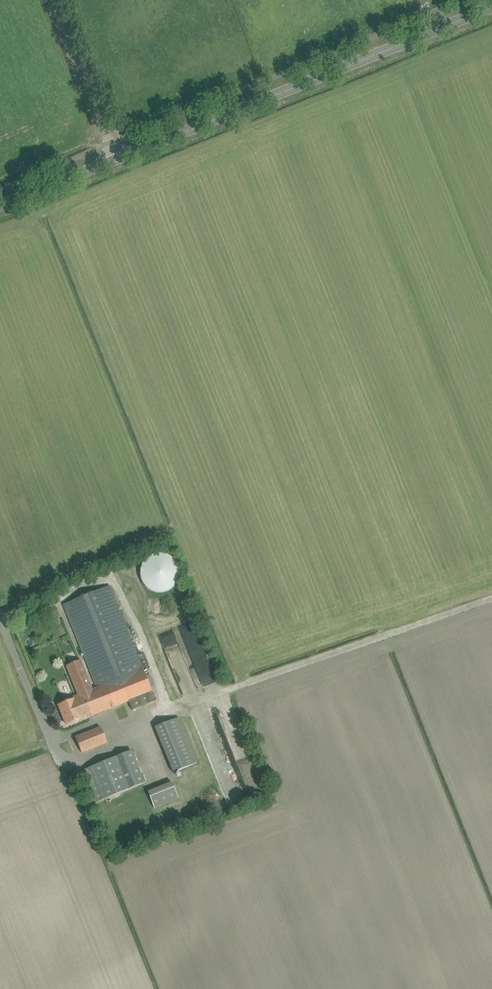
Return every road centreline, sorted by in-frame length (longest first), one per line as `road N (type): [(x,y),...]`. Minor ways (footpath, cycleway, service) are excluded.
road 1 (tertiary): [(122,154),(491,5)]
road 2 (track): [(152,720),(491,599)]
road 3 (unclassified): [(122,154),(60,0)]
road 4 (tertiary): [(0,203),(122,154)]

